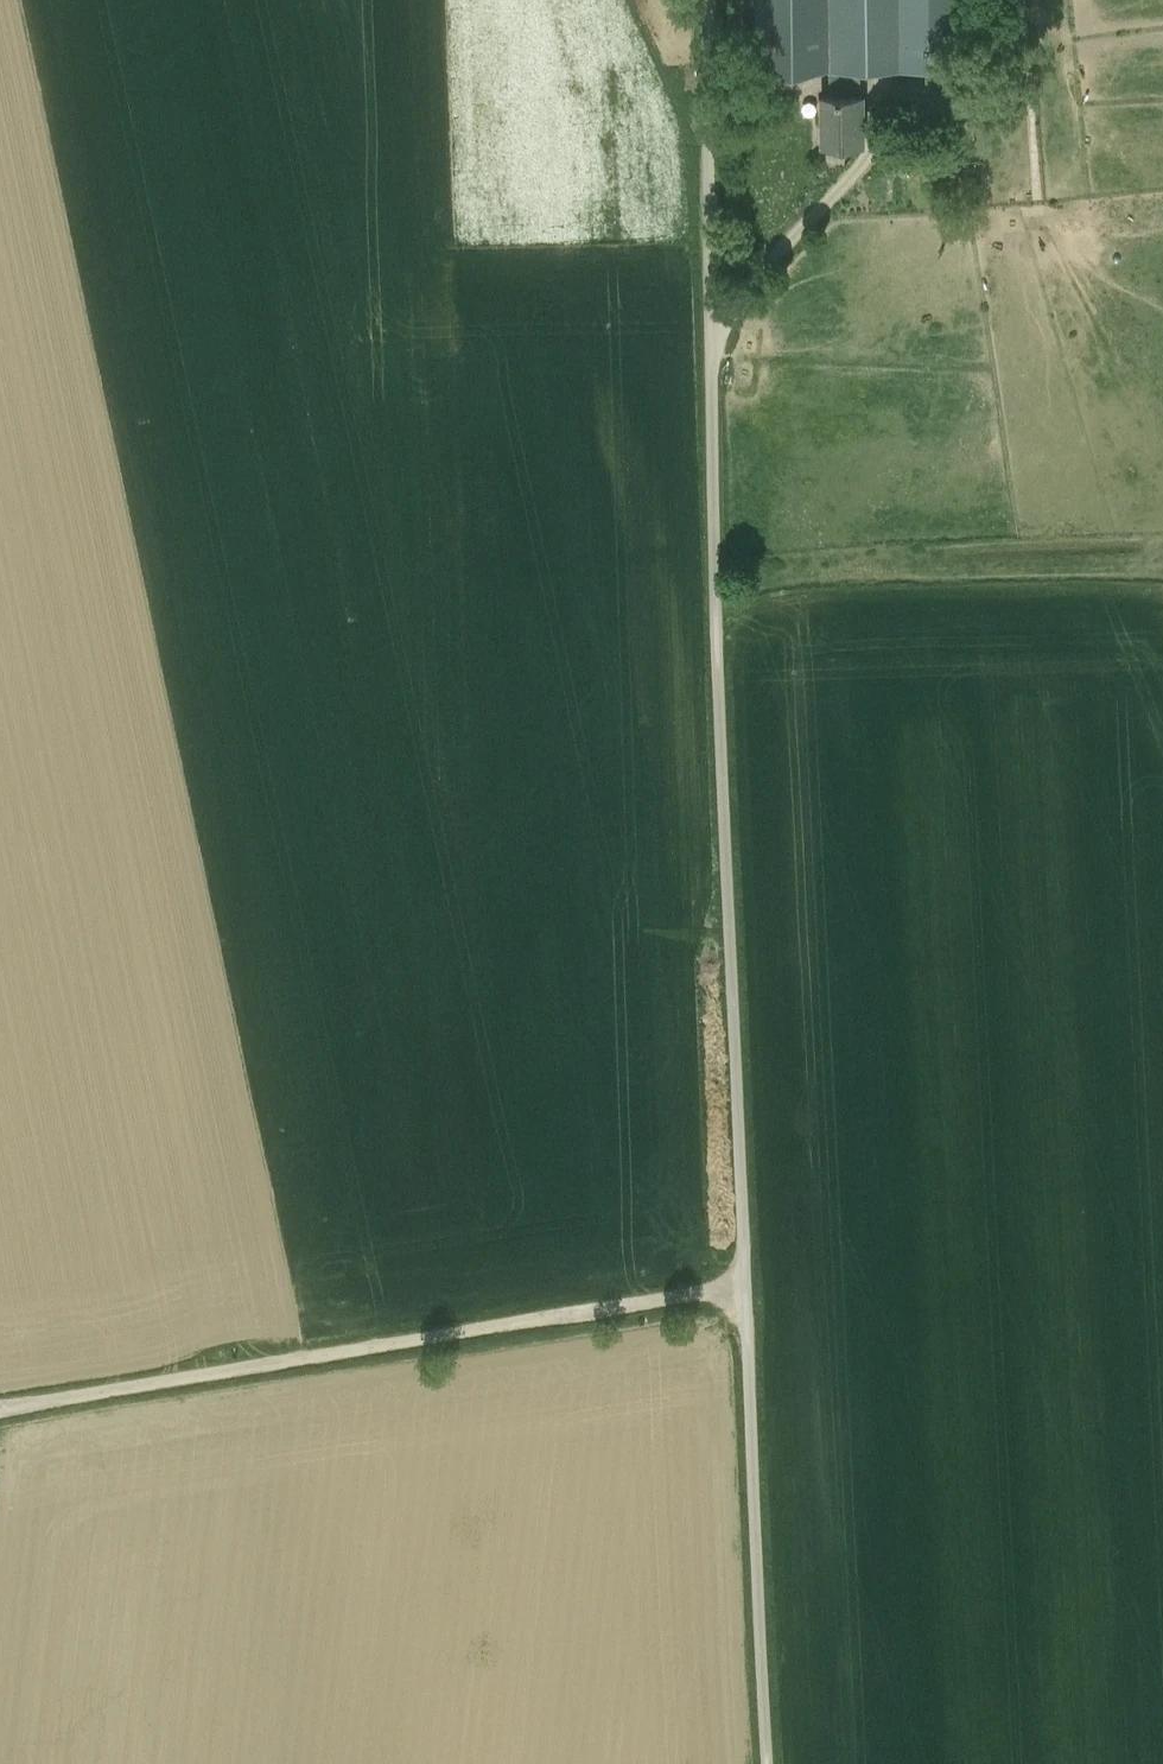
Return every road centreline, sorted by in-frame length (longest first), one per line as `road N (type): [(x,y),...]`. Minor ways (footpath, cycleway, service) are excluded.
road 1 (unclassified): [(738,1289),(709,355)]
road 2 (unclassified): [(0,1424),(409,1355),(738,1289)]
road 3 (unclassified): [(763,1763),(738,1289)]

